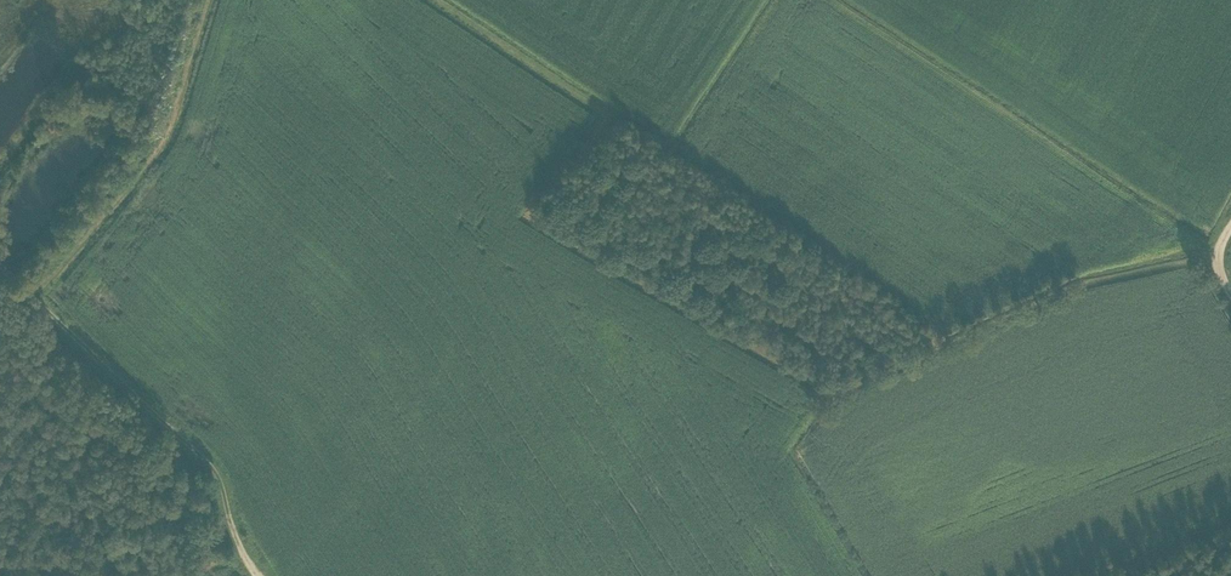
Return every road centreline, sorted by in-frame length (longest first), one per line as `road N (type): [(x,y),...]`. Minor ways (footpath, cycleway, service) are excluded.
road 1 (track): [(256,575),(209,466),(35,300)]

